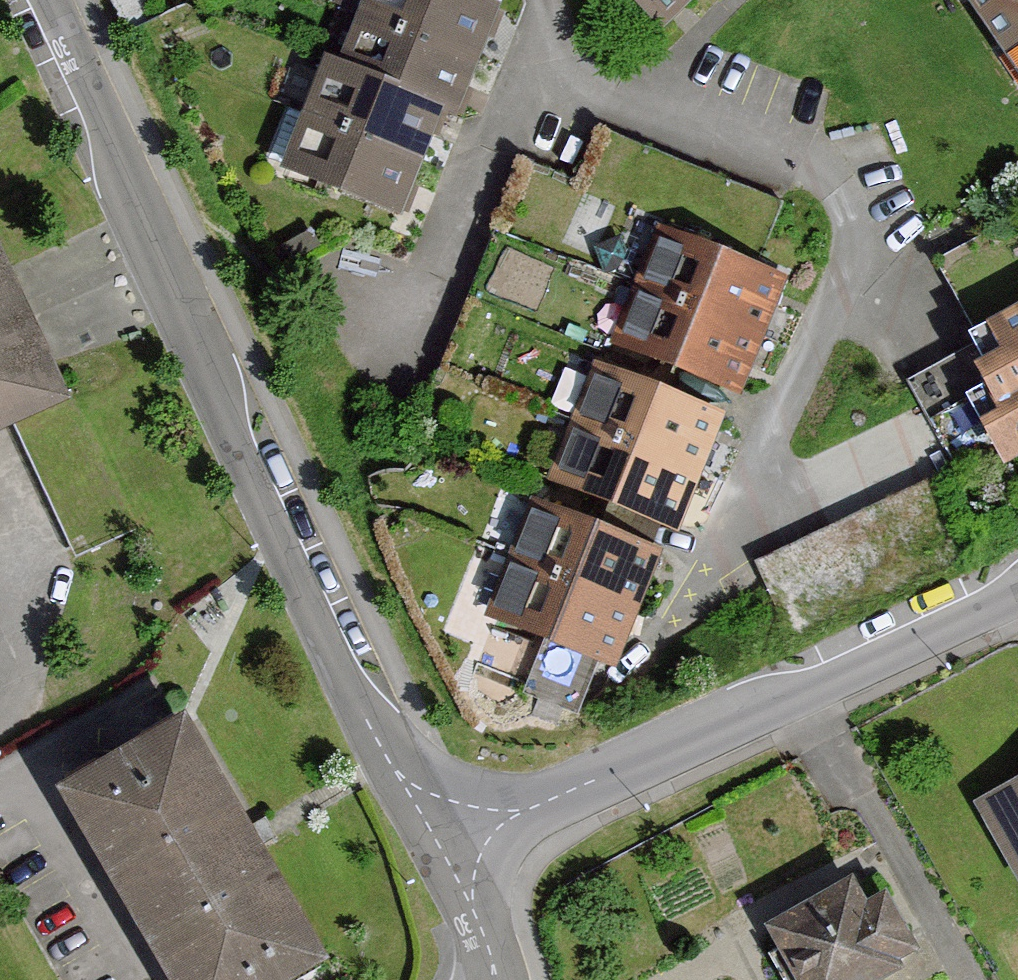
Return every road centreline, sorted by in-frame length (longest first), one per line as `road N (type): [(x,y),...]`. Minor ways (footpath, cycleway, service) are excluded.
road 1 (residential): [(443,862),(36,0)]
road 2 (residential): [(539,50),(818,166),(851,210),(847,270),(697,582)]
road 3 (residential): [(443,862),(1017,594)]
road 4 (residential): [(539,50),(405,362)]
road 5 (residential): [(495,979),(443,862)]

